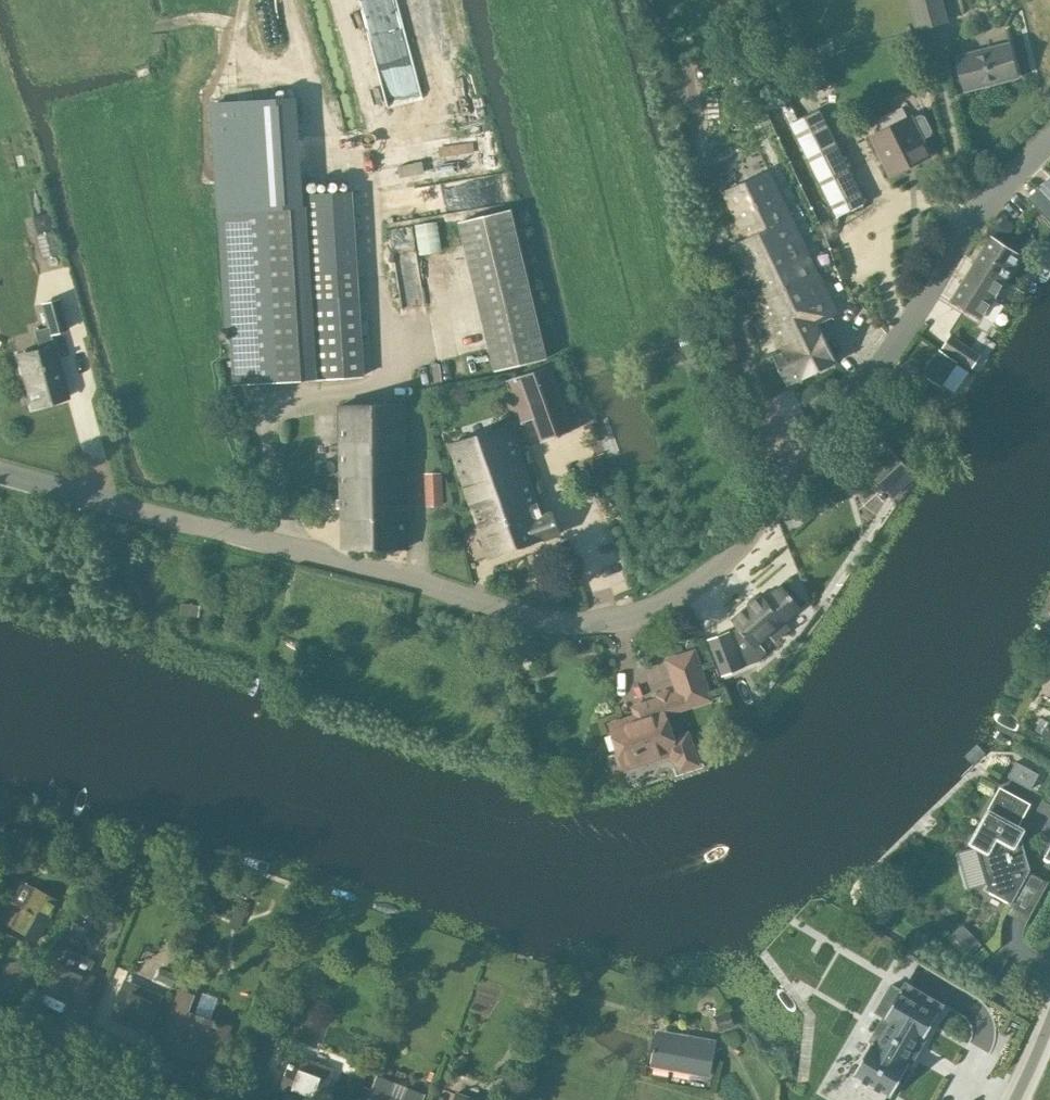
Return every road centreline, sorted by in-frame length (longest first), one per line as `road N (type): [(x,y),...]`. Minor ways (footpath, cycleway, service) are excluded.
road 1 (tertiary): [(424,587),(587,628),(661,614),(762,530),(827,448),(977,213),(1049,140)]
road 2 (tertiary): [(424,587),(0,473)]
road 3 (unclassified): [(136,1099),(0,1047)]

